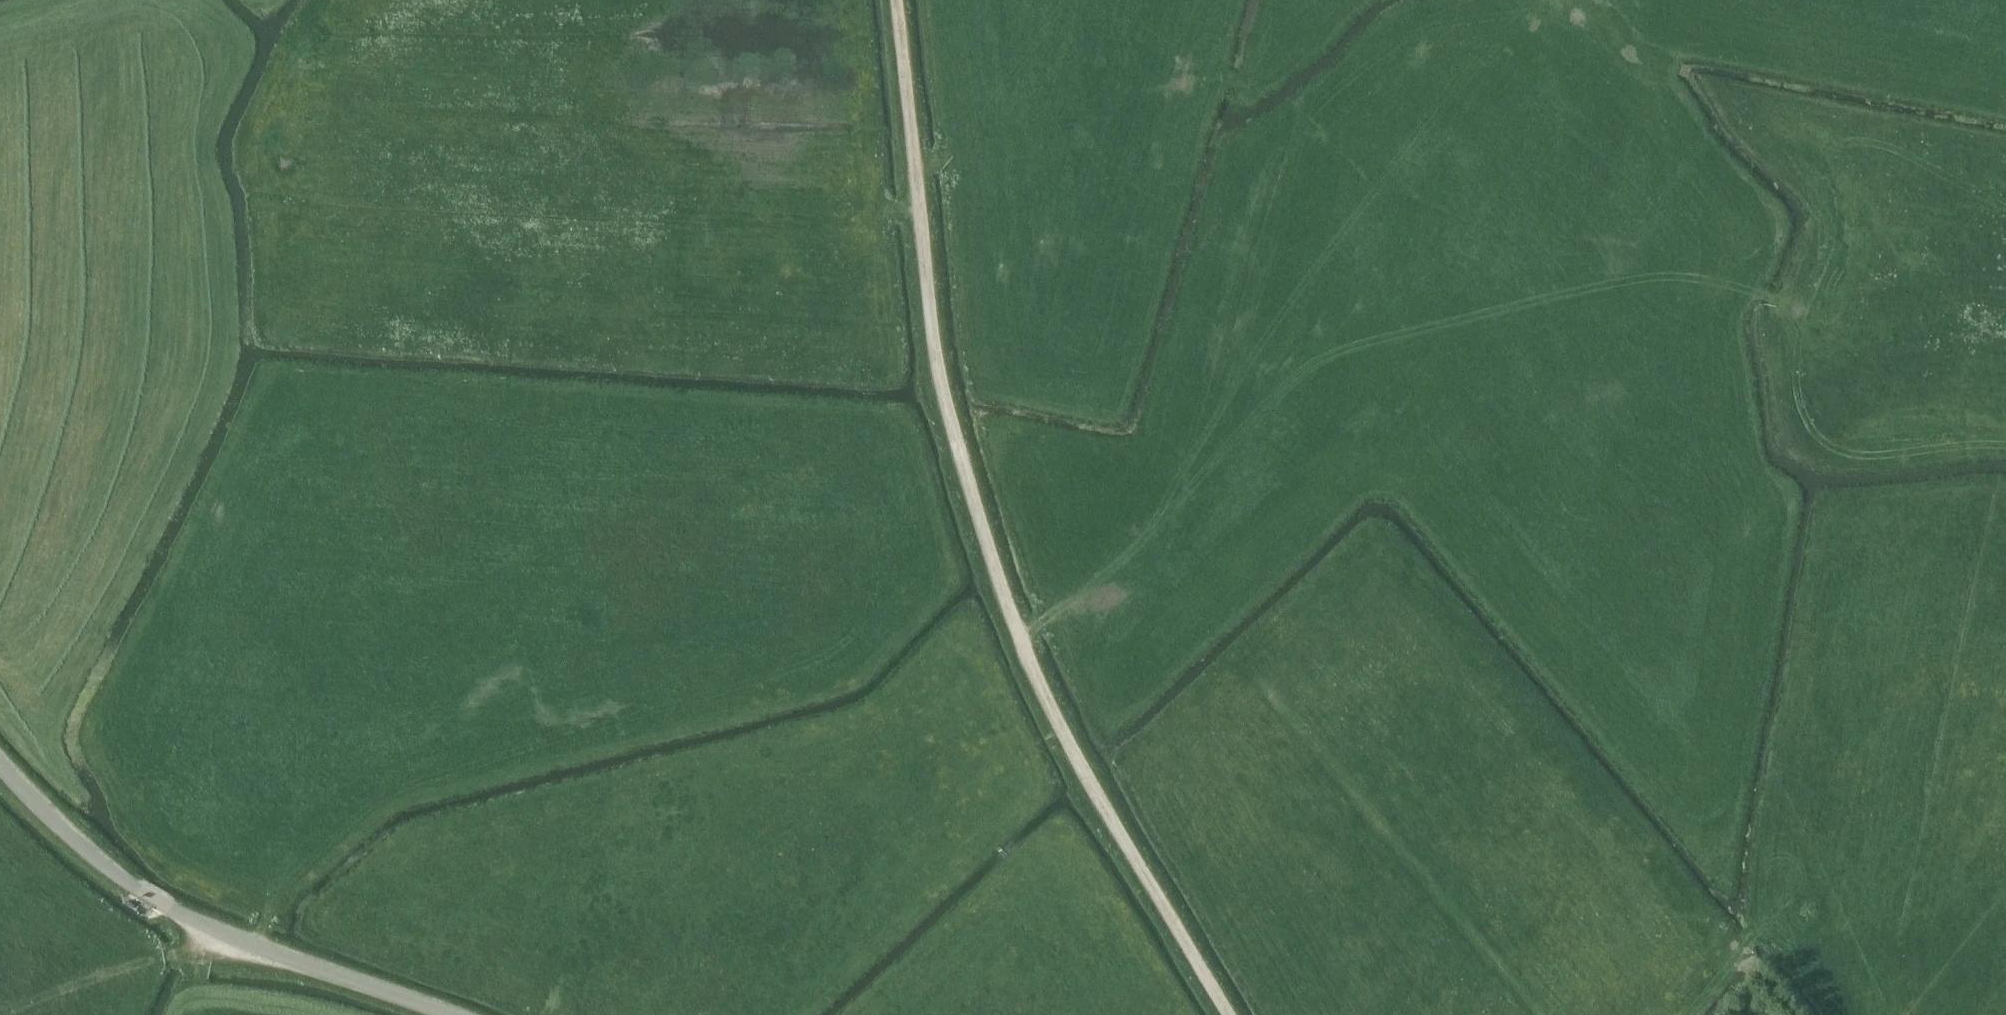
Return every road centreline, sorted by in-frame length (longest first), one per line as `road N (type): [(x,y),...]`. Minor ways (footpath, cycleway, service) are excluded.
road 1 (track): [(1228,1014),(1137,870),(1012,621),(932,335),(895,0)]
road 2 (unclassified): [(444,1014),(239,943),(133,892),(0,767)]

